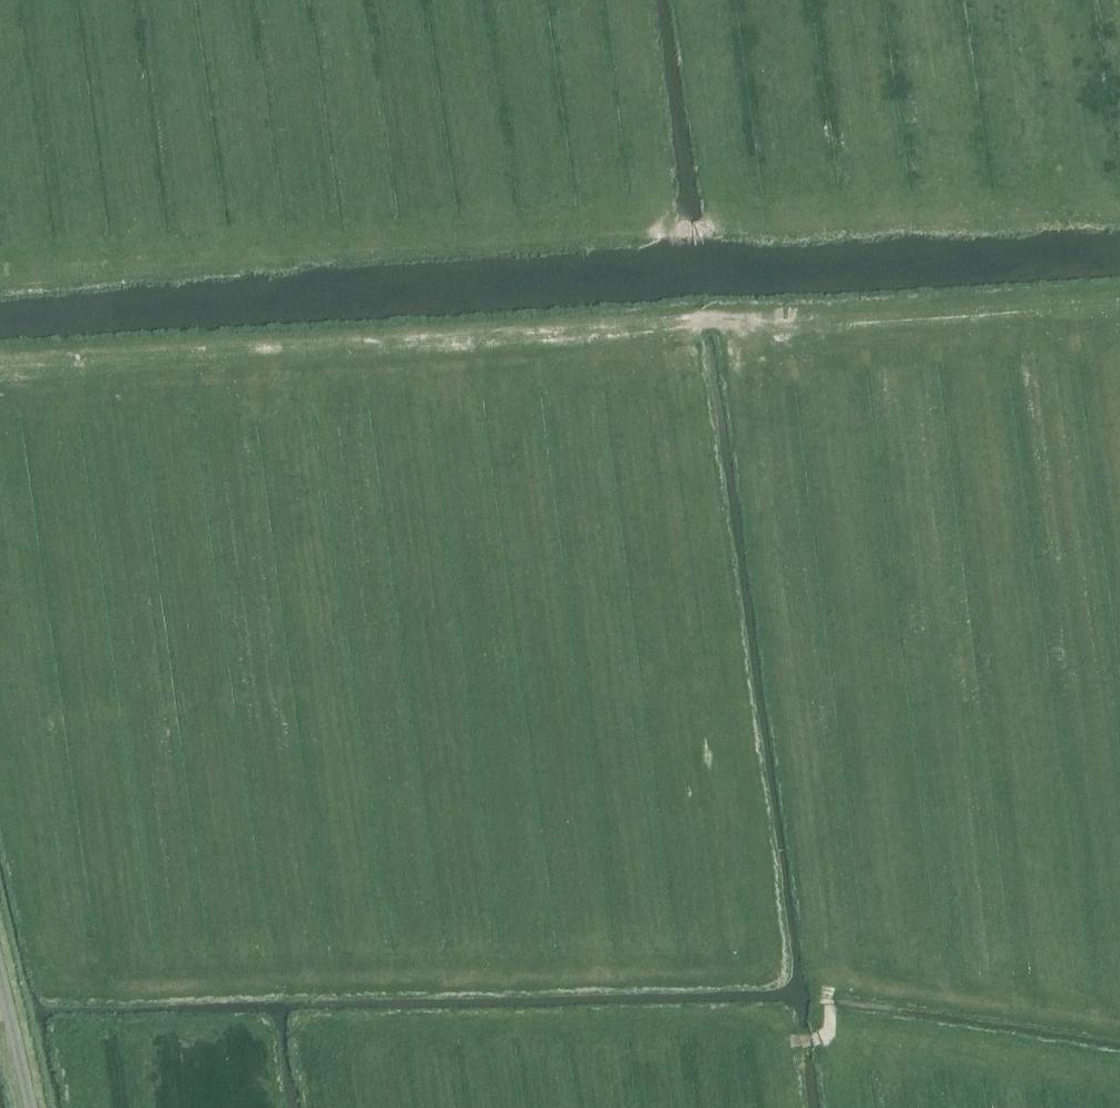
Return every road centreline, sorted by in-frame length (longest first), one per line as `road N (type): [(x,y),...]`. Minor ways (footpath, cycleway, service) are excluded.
road 1 (track): [(1119,295),(0,357)]
road 2 (unclassified): [(33,1107),(0,974)]

